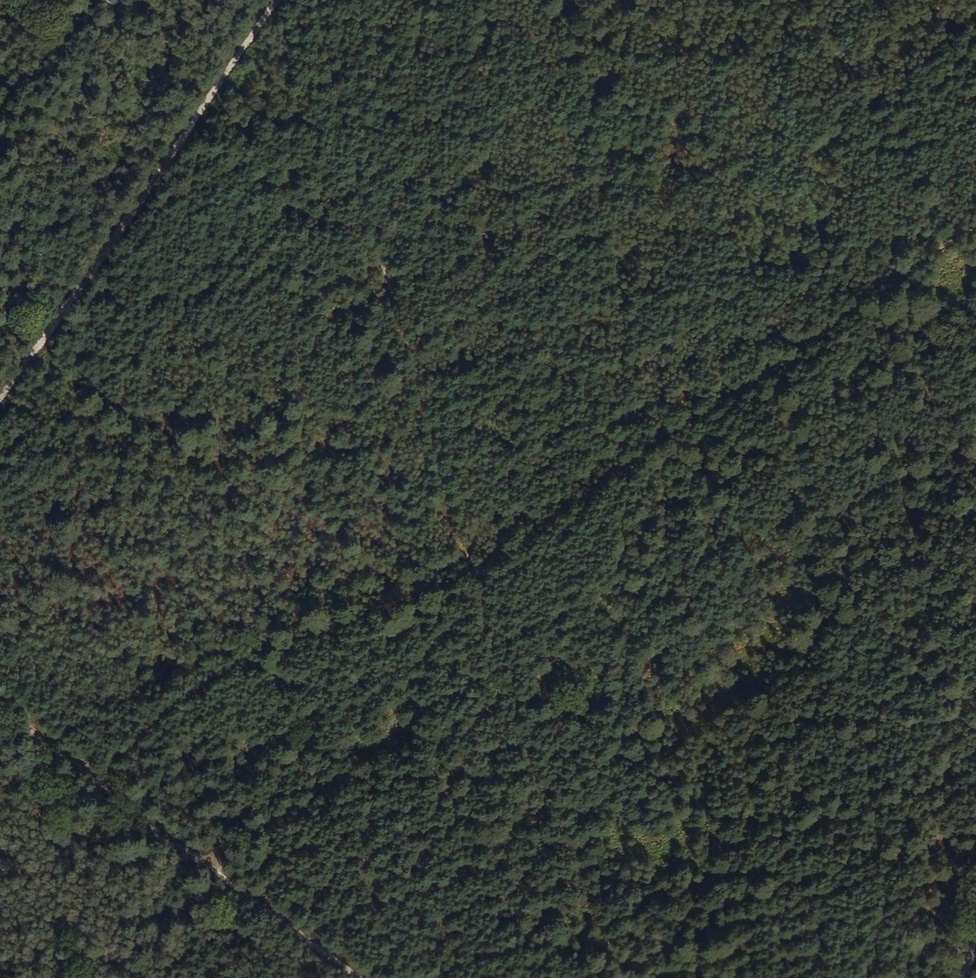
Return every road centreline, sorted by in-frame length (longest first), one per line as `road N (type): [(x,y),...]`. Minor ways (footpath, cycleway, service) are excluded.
road 1 (track): [(276,0),(0,400)]
road 2 (track): [(353,977),(0,715)]

